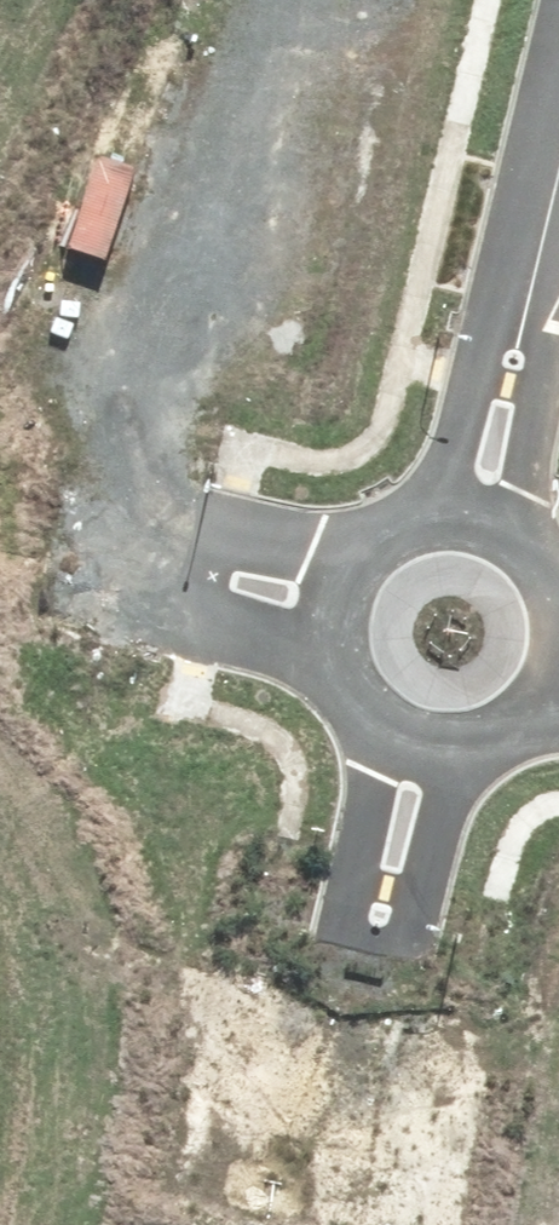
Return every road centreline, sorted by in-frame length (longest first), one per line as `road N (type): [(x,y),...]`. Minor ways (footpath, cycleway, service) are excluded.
road 1 (residential): [(410,738),(291,1224)]
road 2 (residential): [(558,163),(479,482)]
road 3 (residential): [(322,600),(333,558),(358,521),(393,495),(435,481),(479,482)]
road 4 (unknown): [(190,568),(0,522)]
road 5 (residential): [(410,738),(371,717),(342,684),(325,644),(322,600)]
road 6 (residential): [(558,695),(536,719),(497,739),(453,746),(410,738)]
road 7 (residential): [(322,600),(190,568)]

